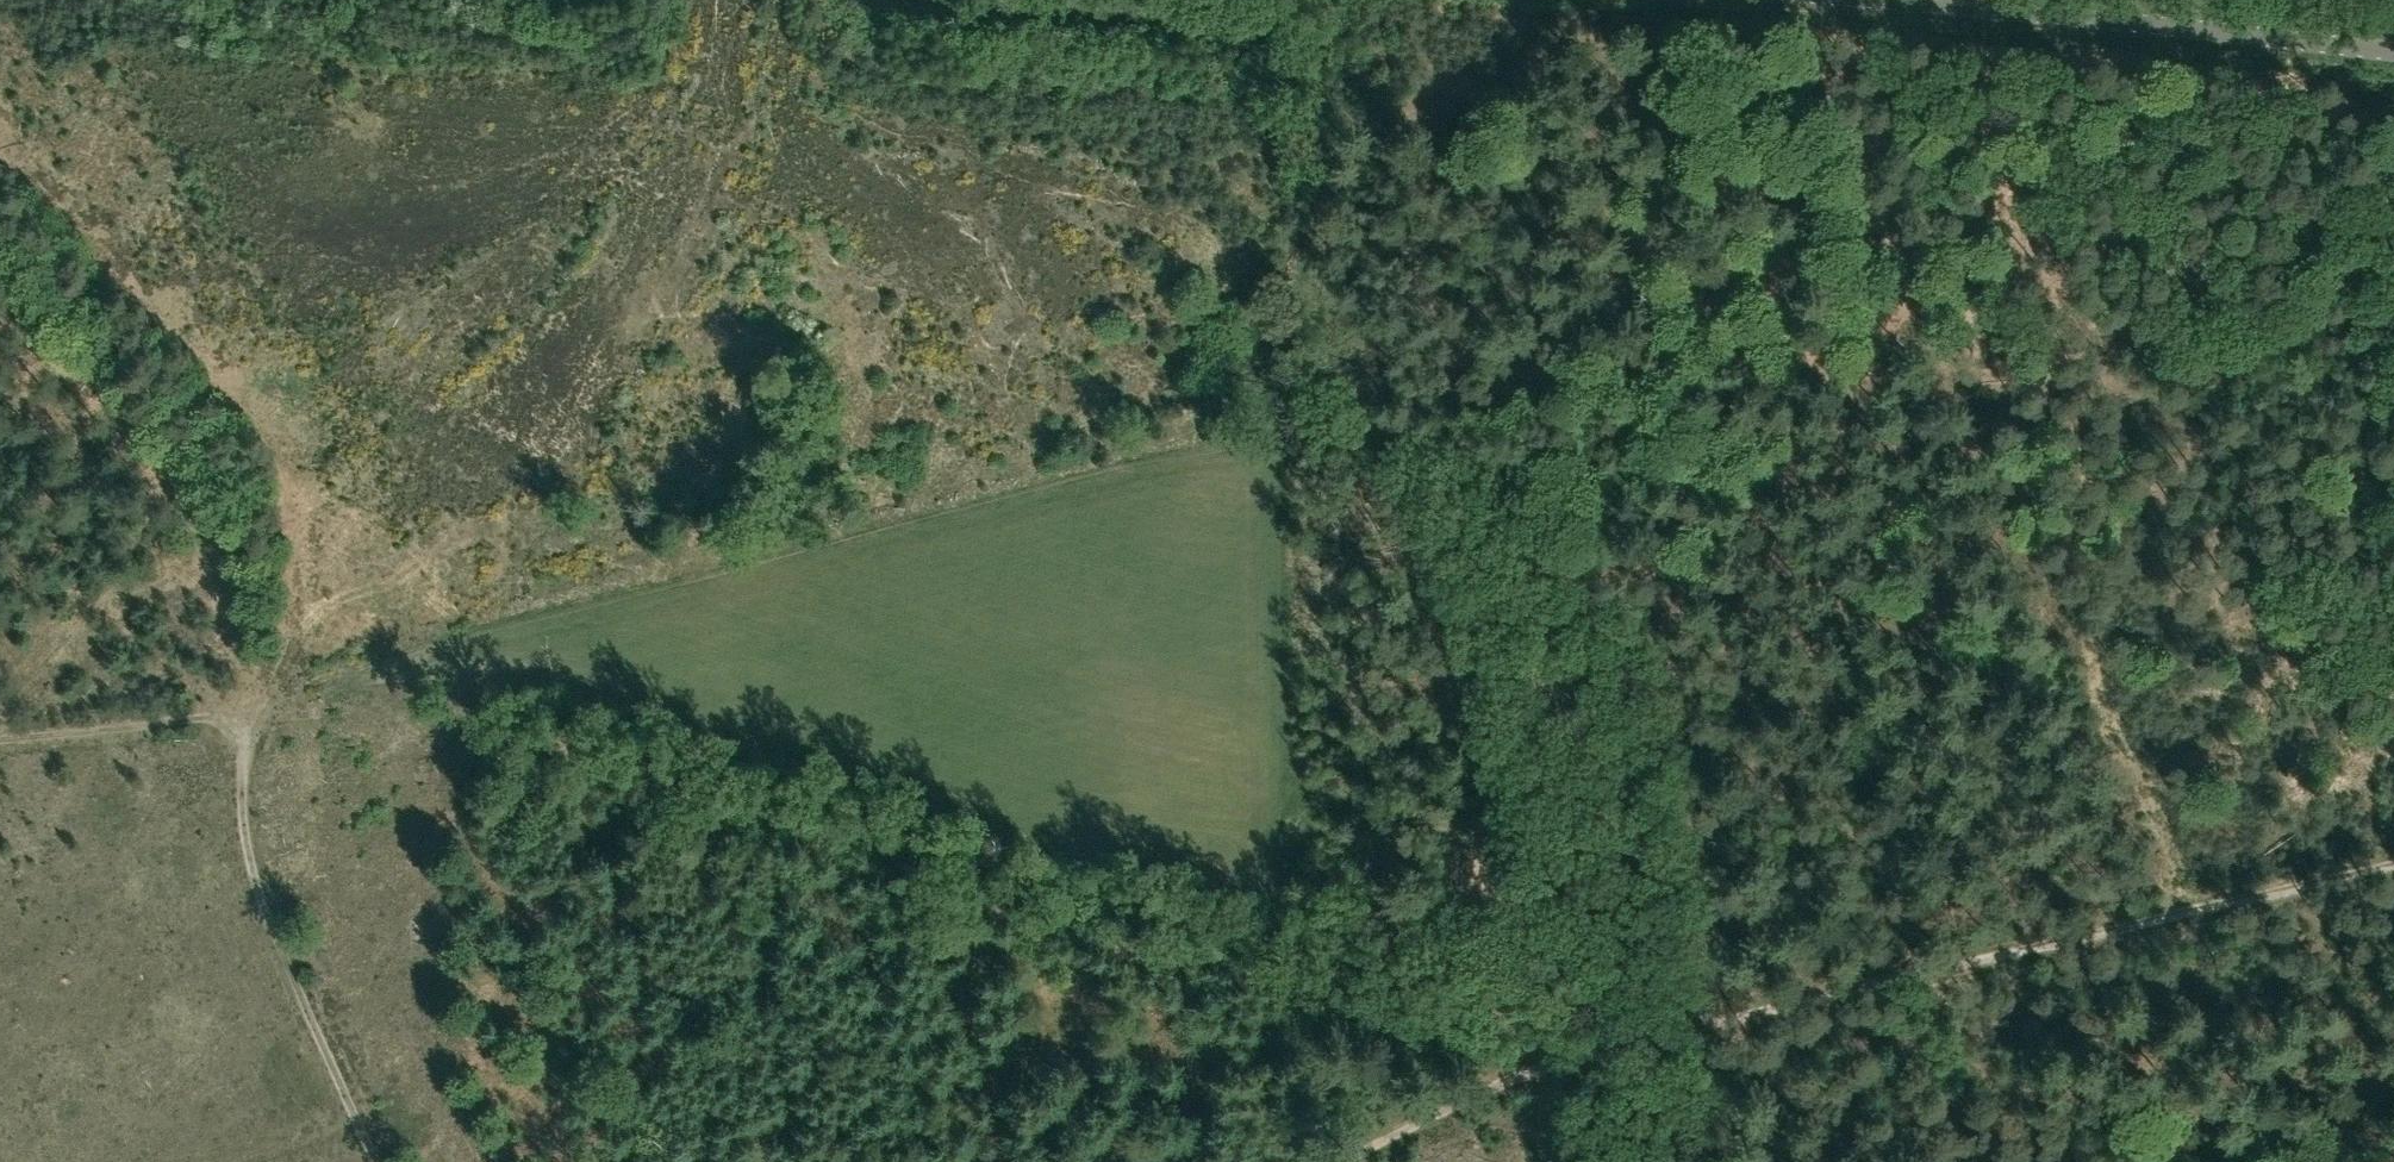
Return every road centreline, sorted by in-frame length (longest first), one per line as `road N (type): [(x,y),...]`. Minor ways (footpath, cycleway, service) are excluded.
road 1 (track): [(242,755),(253,719),(277,695),(532,677),(641,707),(1029,839),(1258,887),(1276,889),(1284,881),(1284,812),(1294,798),(1490,829),(1506,834),(1520,854),(1563,1161)]
road 2 (track): [(1350,1161),(1551,1065),(2393,865)]
road 3 (track): [(0,739),(195,719),(232,731),(257,878),(373,1161)]
road 4 (unclassified): [(1855,0),(2393,51)]

